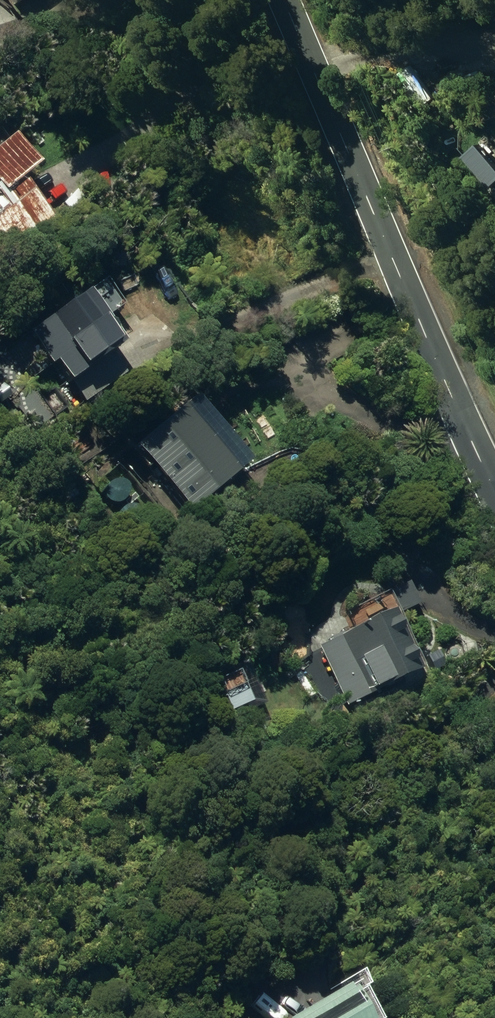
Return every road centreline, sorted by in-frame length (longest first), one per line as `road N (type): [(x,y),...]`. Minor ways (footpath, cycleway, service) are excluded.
road 1 (tertiary): [(285,0),(494,494)]

